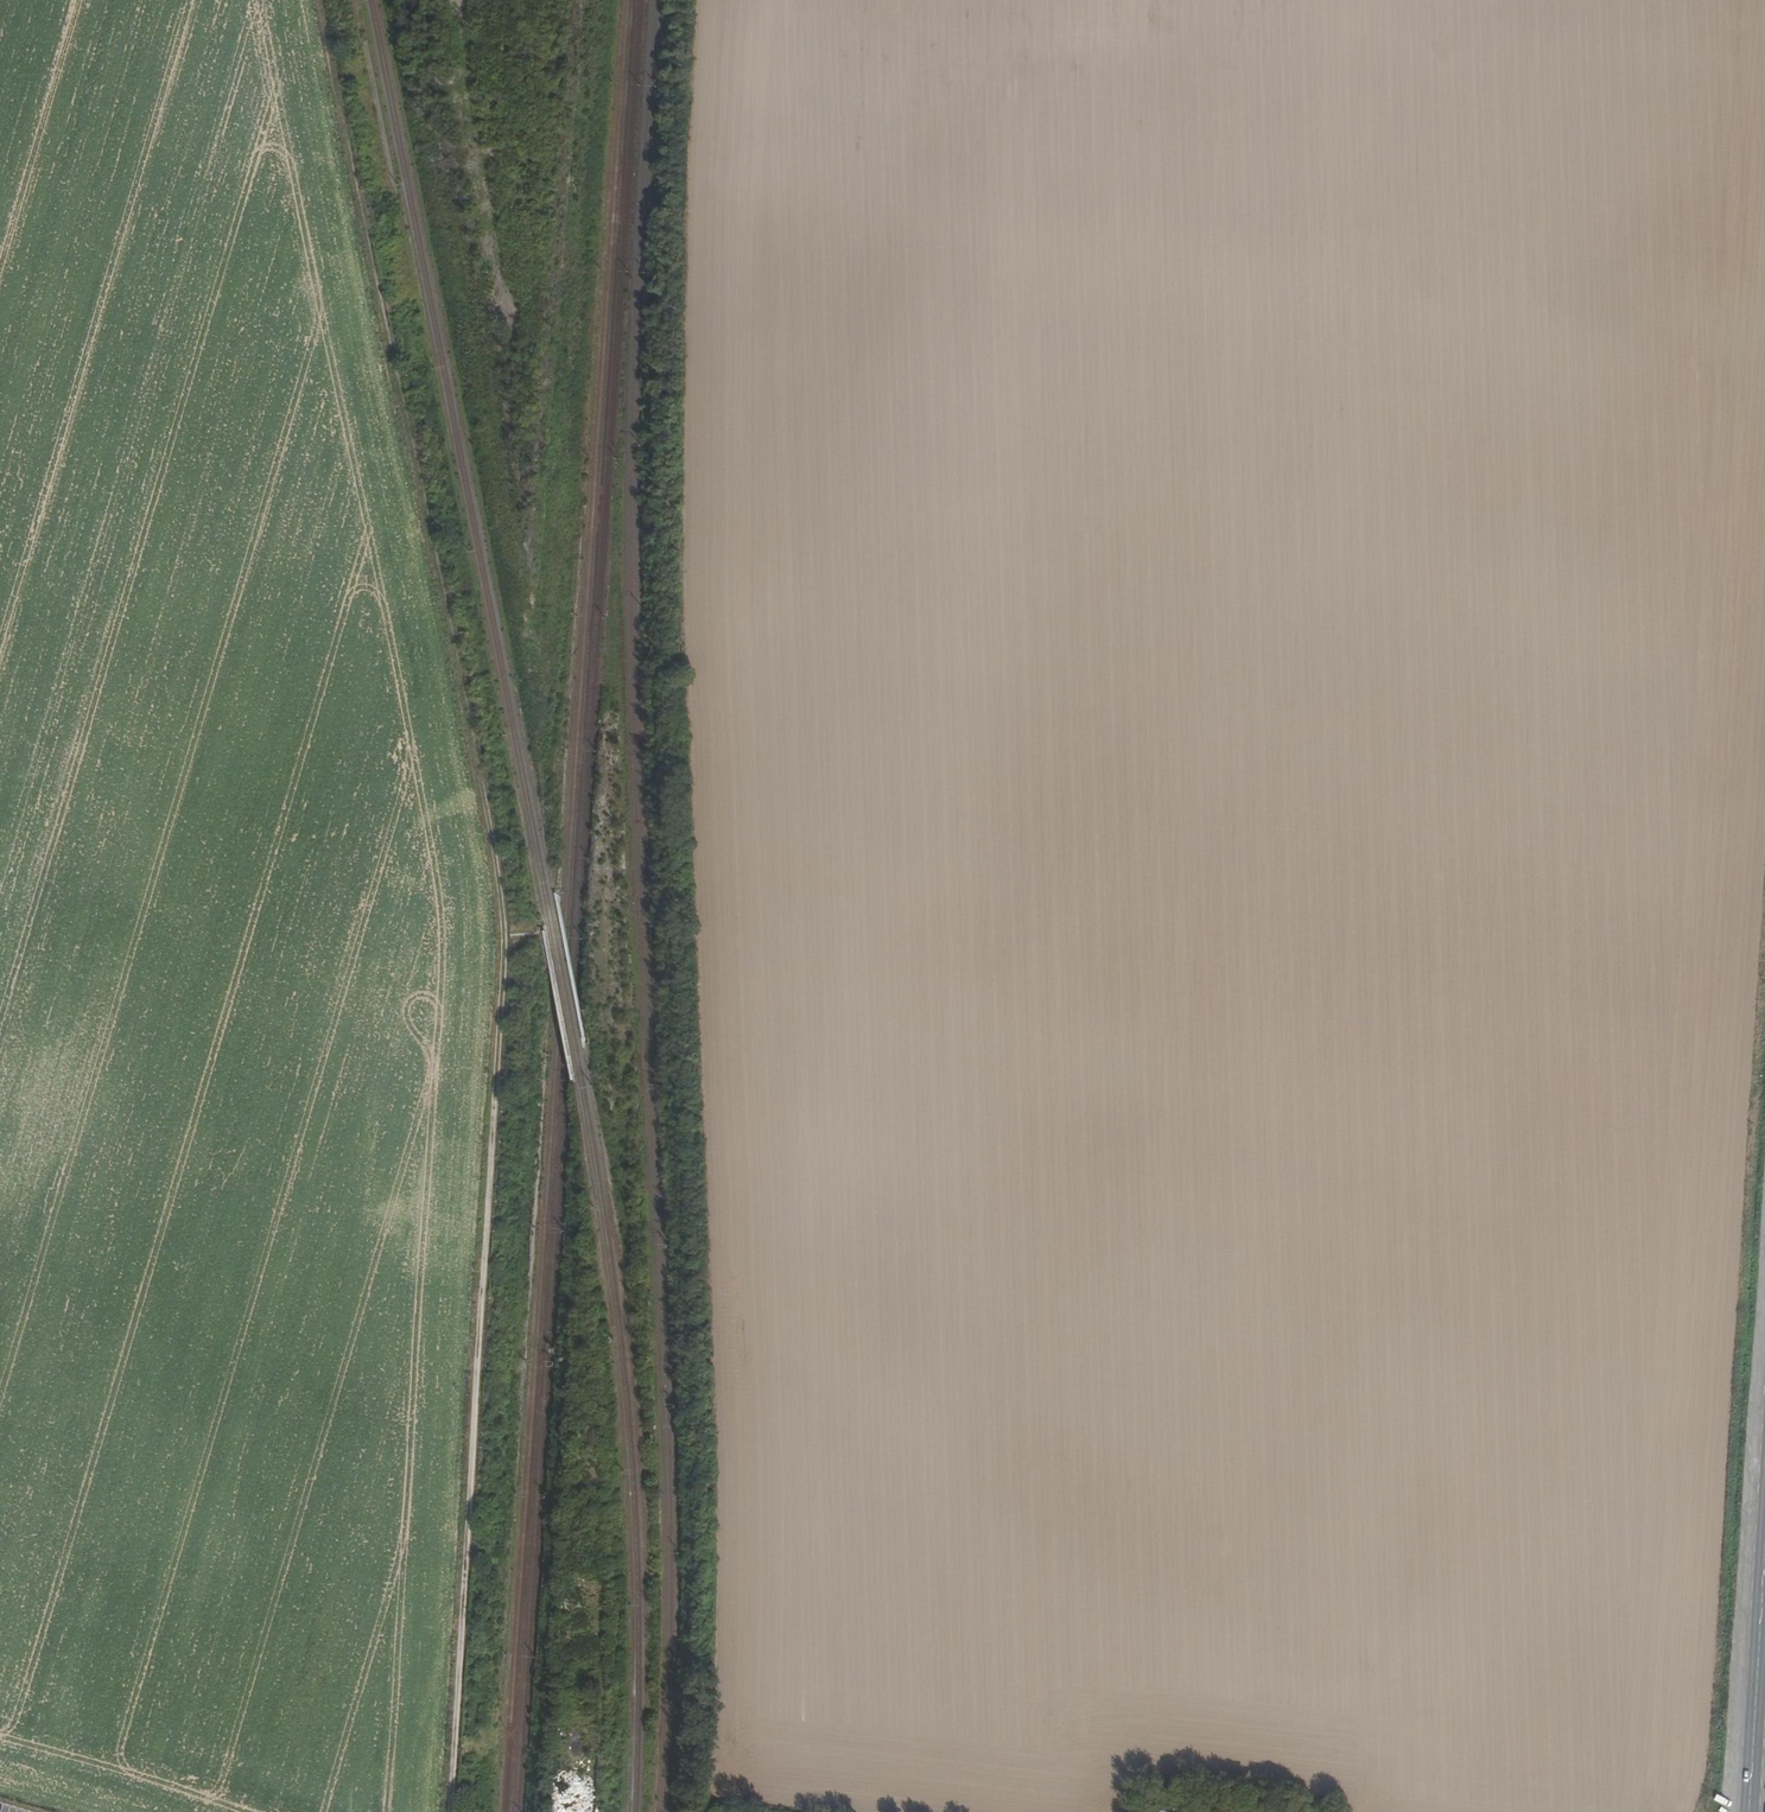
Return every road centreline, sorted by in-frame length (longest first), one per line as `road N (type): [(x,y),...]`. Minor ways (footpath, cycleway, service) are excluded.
road 1 (track): [(451,1811),(506,936),(482,791)]
road 2 (primary): [(1750,1811),(1764,1560)]

